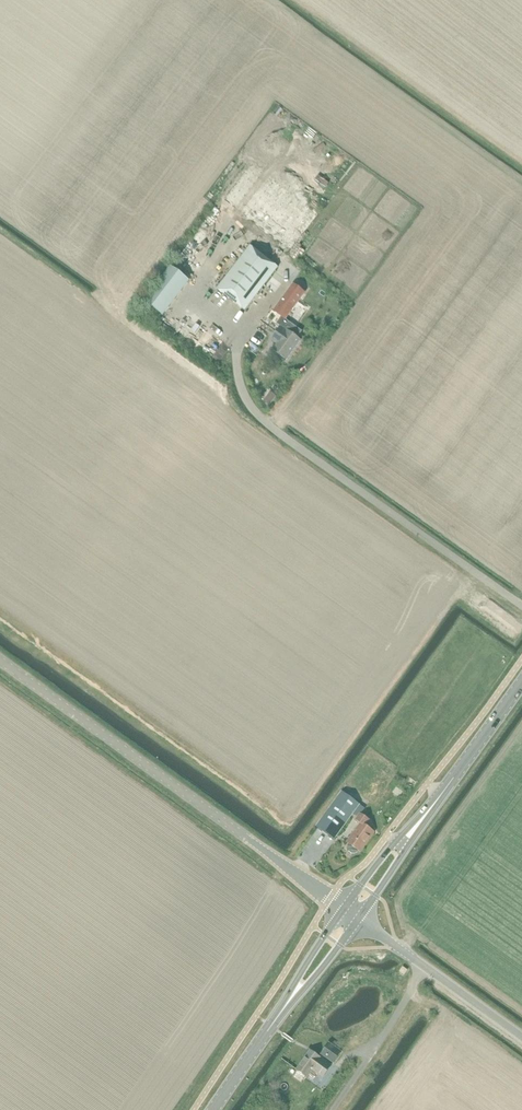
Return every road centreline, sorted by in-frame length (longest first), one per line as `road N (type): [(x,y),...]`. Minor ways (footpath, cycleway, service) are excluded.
road 1 (unclassified): [(352,914),(0,660)]
road 2 (tertiary): [(352,914),(521,682)]
road 3 (tertiary): [(214,1109),(352,914)]
road 4 (tertiary): [(521,1037),(352,914)]

